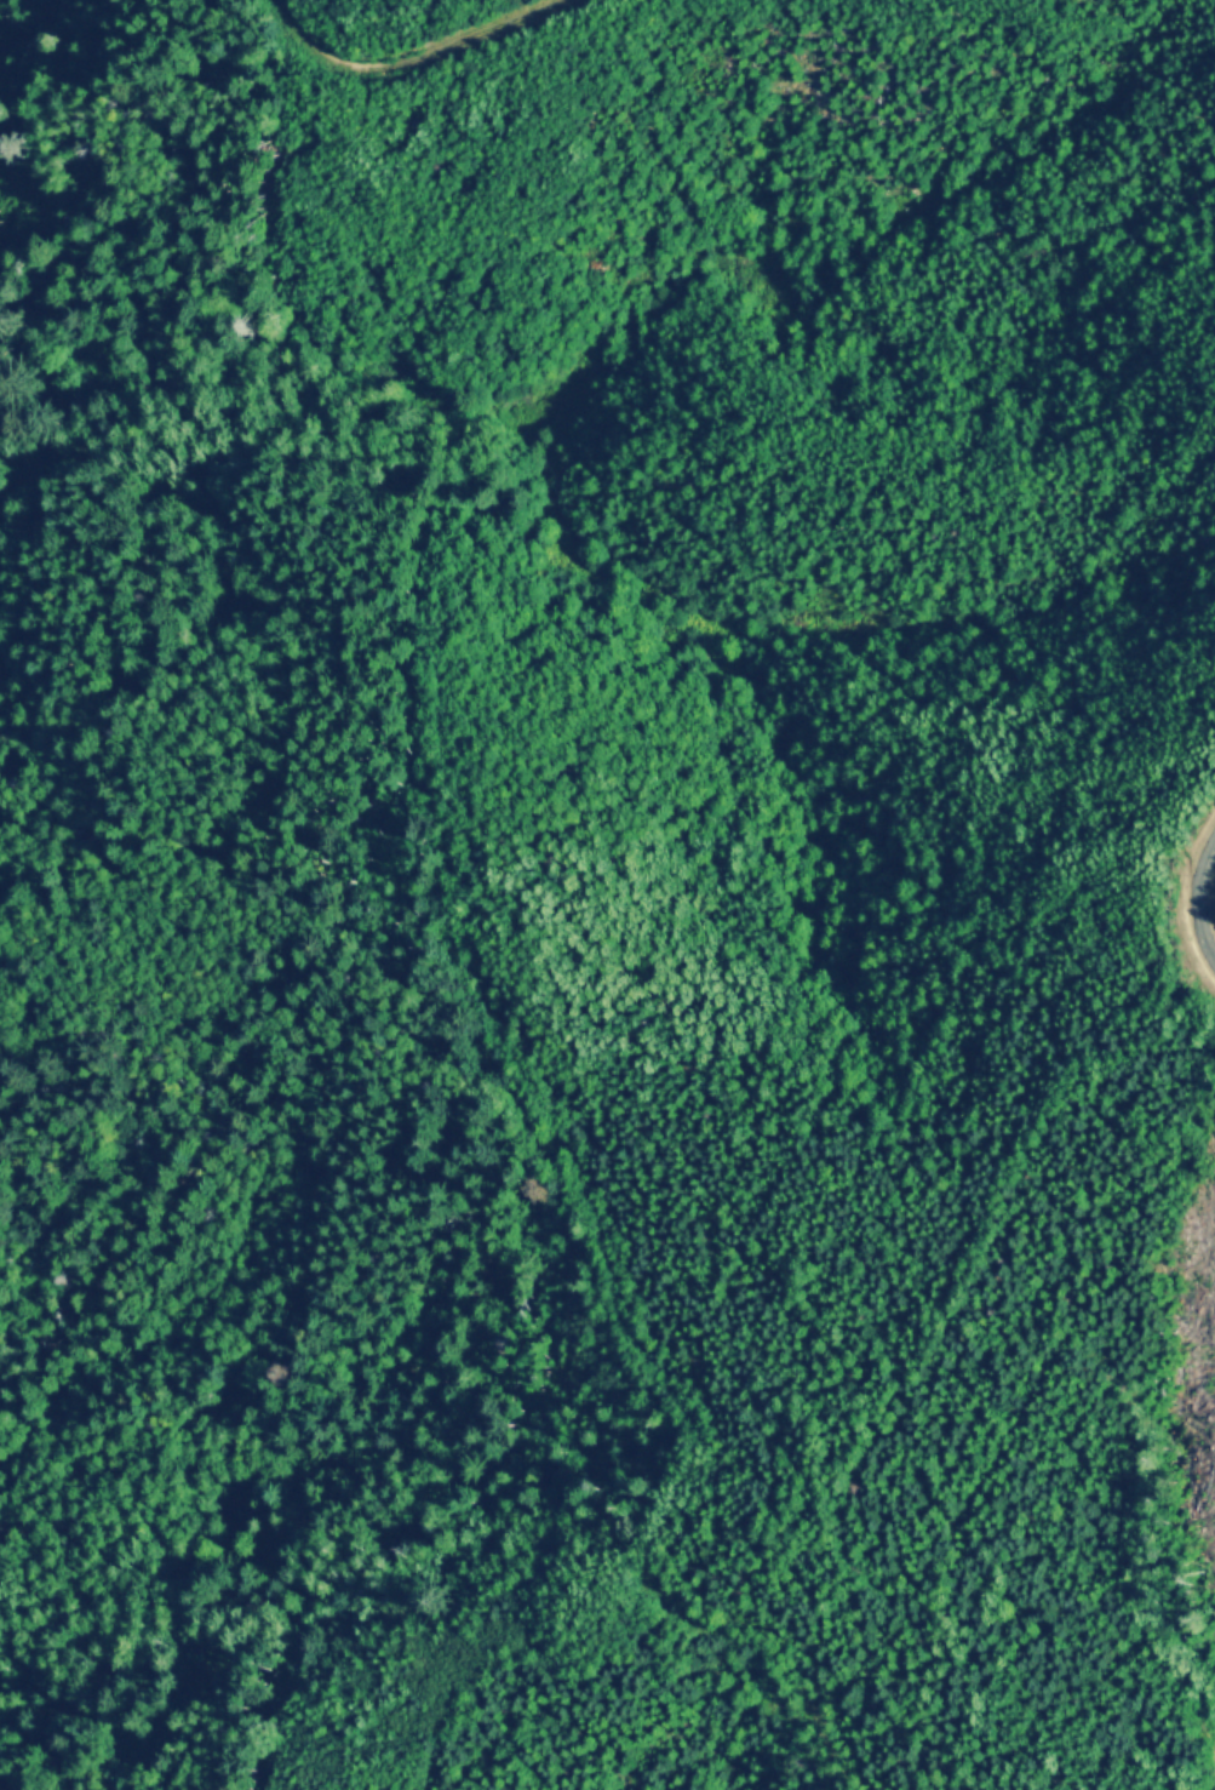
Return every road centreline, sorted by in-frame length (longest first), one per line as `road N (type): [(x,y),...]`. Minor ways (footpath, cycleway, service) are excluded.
road 1 (track): [(871,1789),(744,1655),(699,1589),(722,1395),(596,1262),(573,1195),(477,1068)]
road 2 (track): [(283,0),(304,42),(368,68),(453,74),(608,0)]

